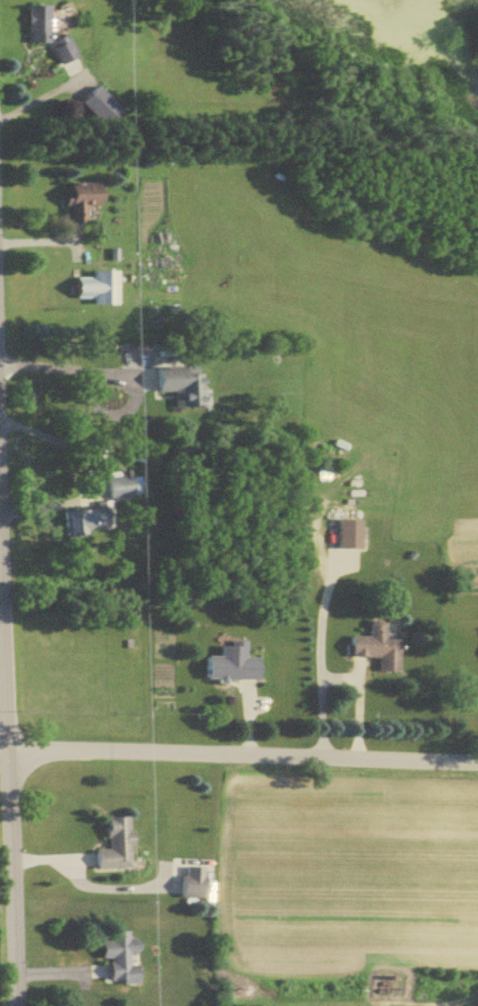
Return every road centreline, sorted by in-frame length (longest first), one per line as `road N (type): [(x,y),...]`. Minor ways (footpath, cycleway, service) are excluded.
road 1 (residential): [(16,1005),(0,531)]
road 2 (residential): [(477,764),(8,753)]

